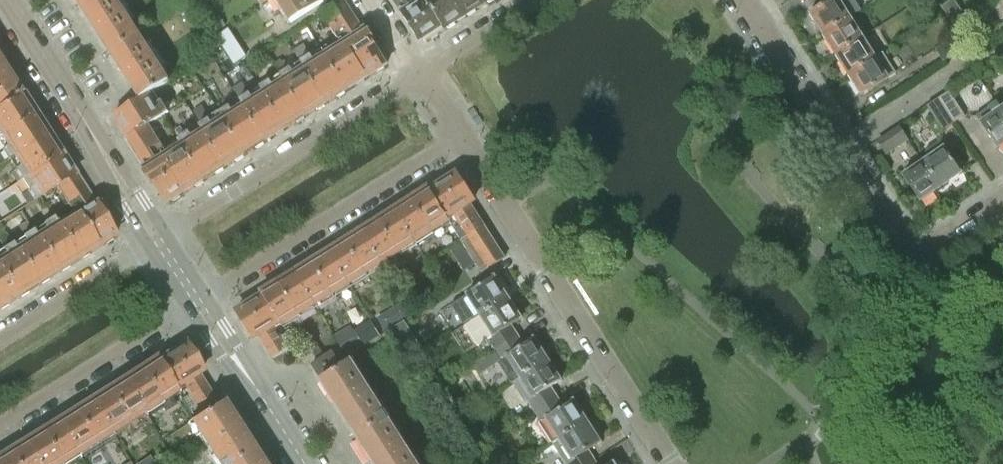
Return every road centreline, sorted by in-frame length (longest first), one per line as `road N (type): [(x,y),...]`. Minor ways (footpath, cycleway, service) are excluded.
road 1 (residential): [(743,0),(895,238),(913,252),(1002,197)]
road 2 (residential): [(669,463),(459,135)]
road 3 (residential): [(194,300),(459,135)]
road 4 (residential): [(419,74),(156,240)]
road 5 (tertiary): [(156,240),(4,0)]
road 6 (residential): [(0,424),(194,300)]
road 7 (tertiary): [(302,463),(194,300)]
road 8 (residential): [(156,240),(0,336)]
road 9 (residential): [(538,0),(419,74)]

